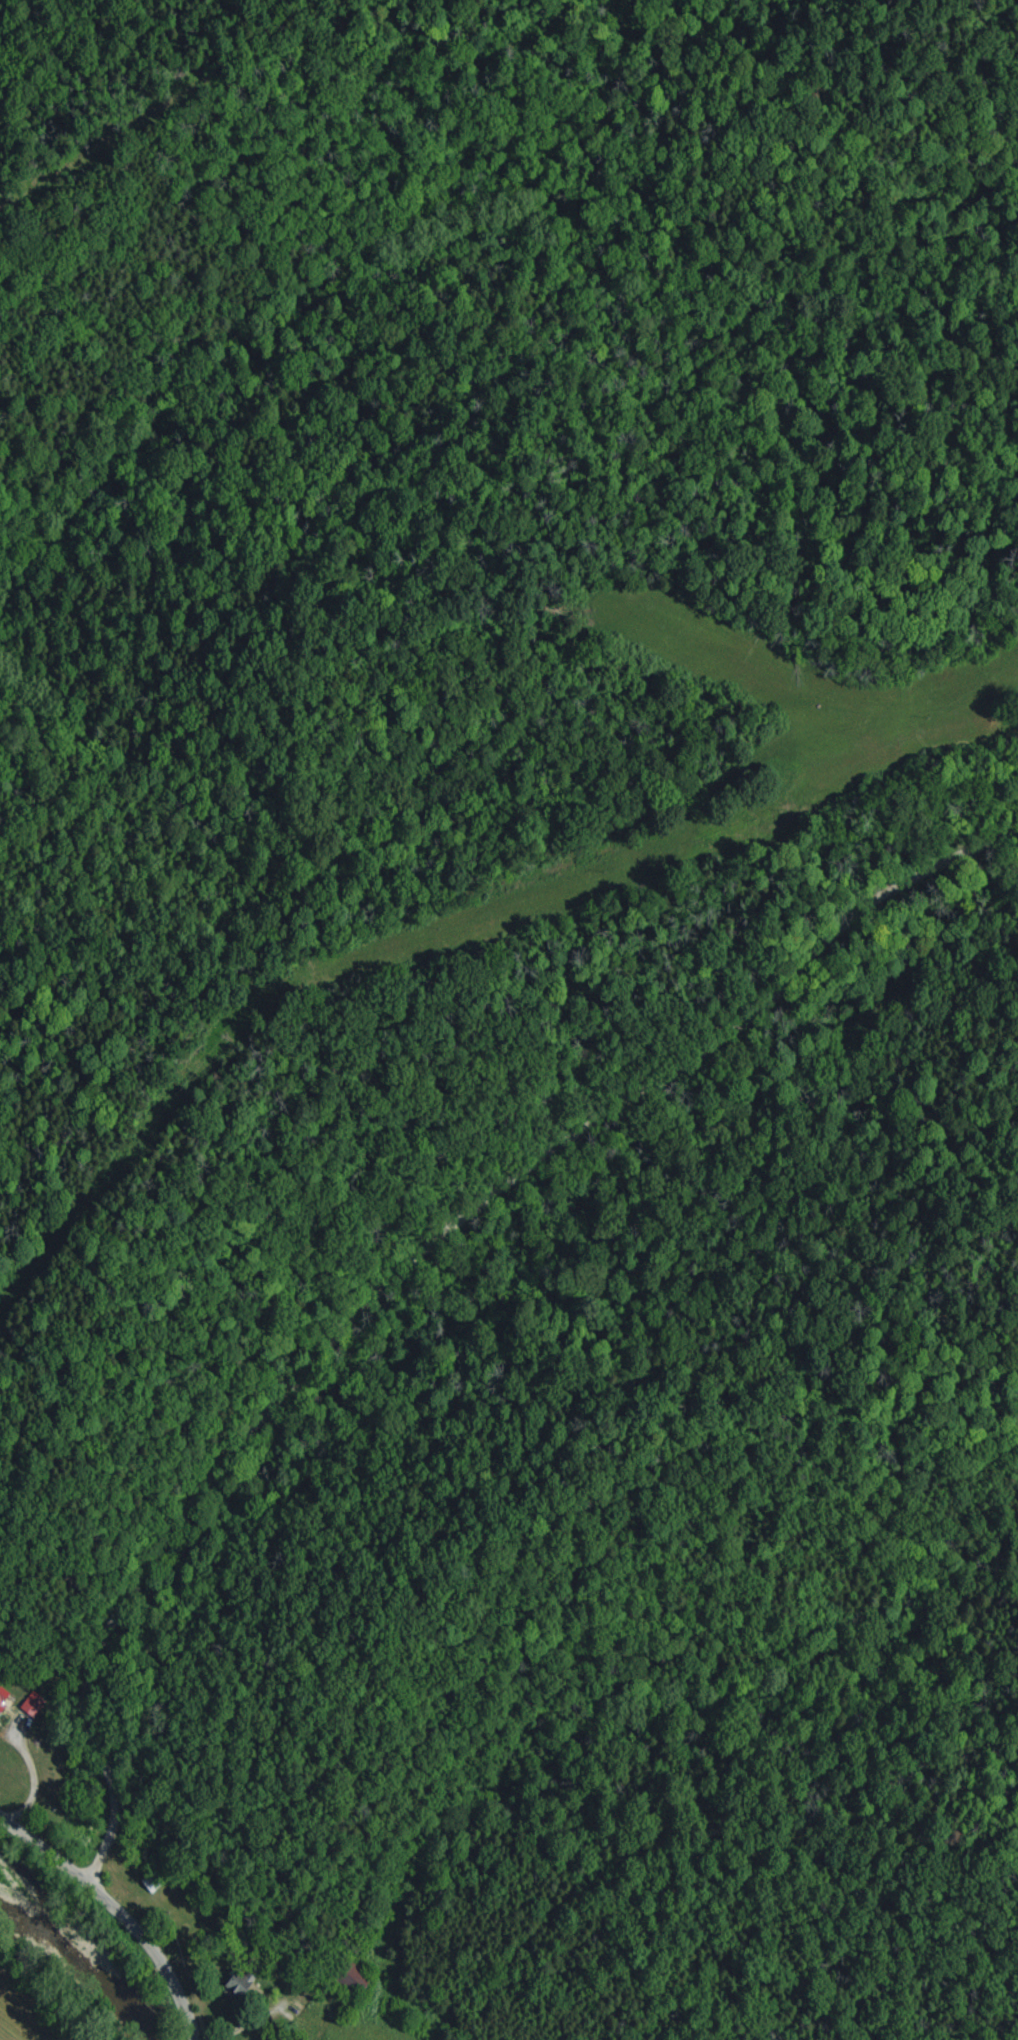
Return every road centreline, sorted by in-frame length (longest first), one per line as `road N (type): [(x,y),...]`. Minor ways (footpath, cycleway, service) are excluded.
road 1 (residential): [(103,1908),(131,1852),(128,1809),(103,1736),(116,1673),(205,1528),(336,1360),(378,1311),(451,1250),(698,1072),(791,965),(861,901),(905,867),(1017,814)]
road 2 (residential): [(198,2039),(154,1953),(0,1831)]

